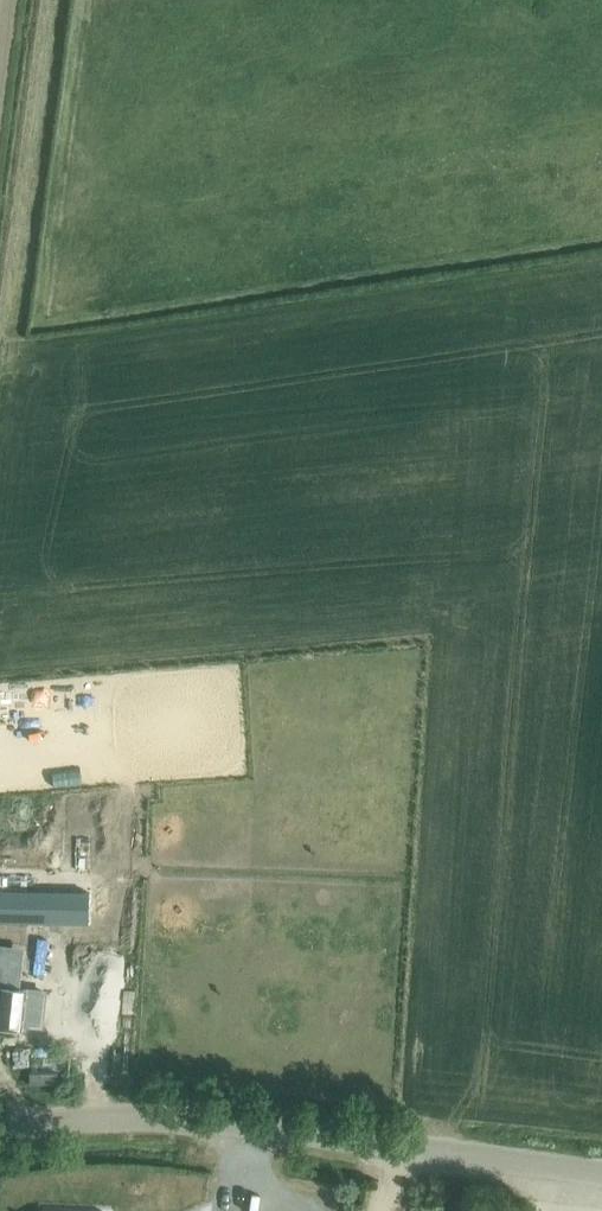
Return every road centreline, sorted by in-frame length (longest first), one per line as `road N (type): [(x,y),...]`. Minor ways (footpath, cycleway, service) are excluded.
road 1 (unclassified): [(0,1132),(108,1117),(200,1120),(601,1174)]

